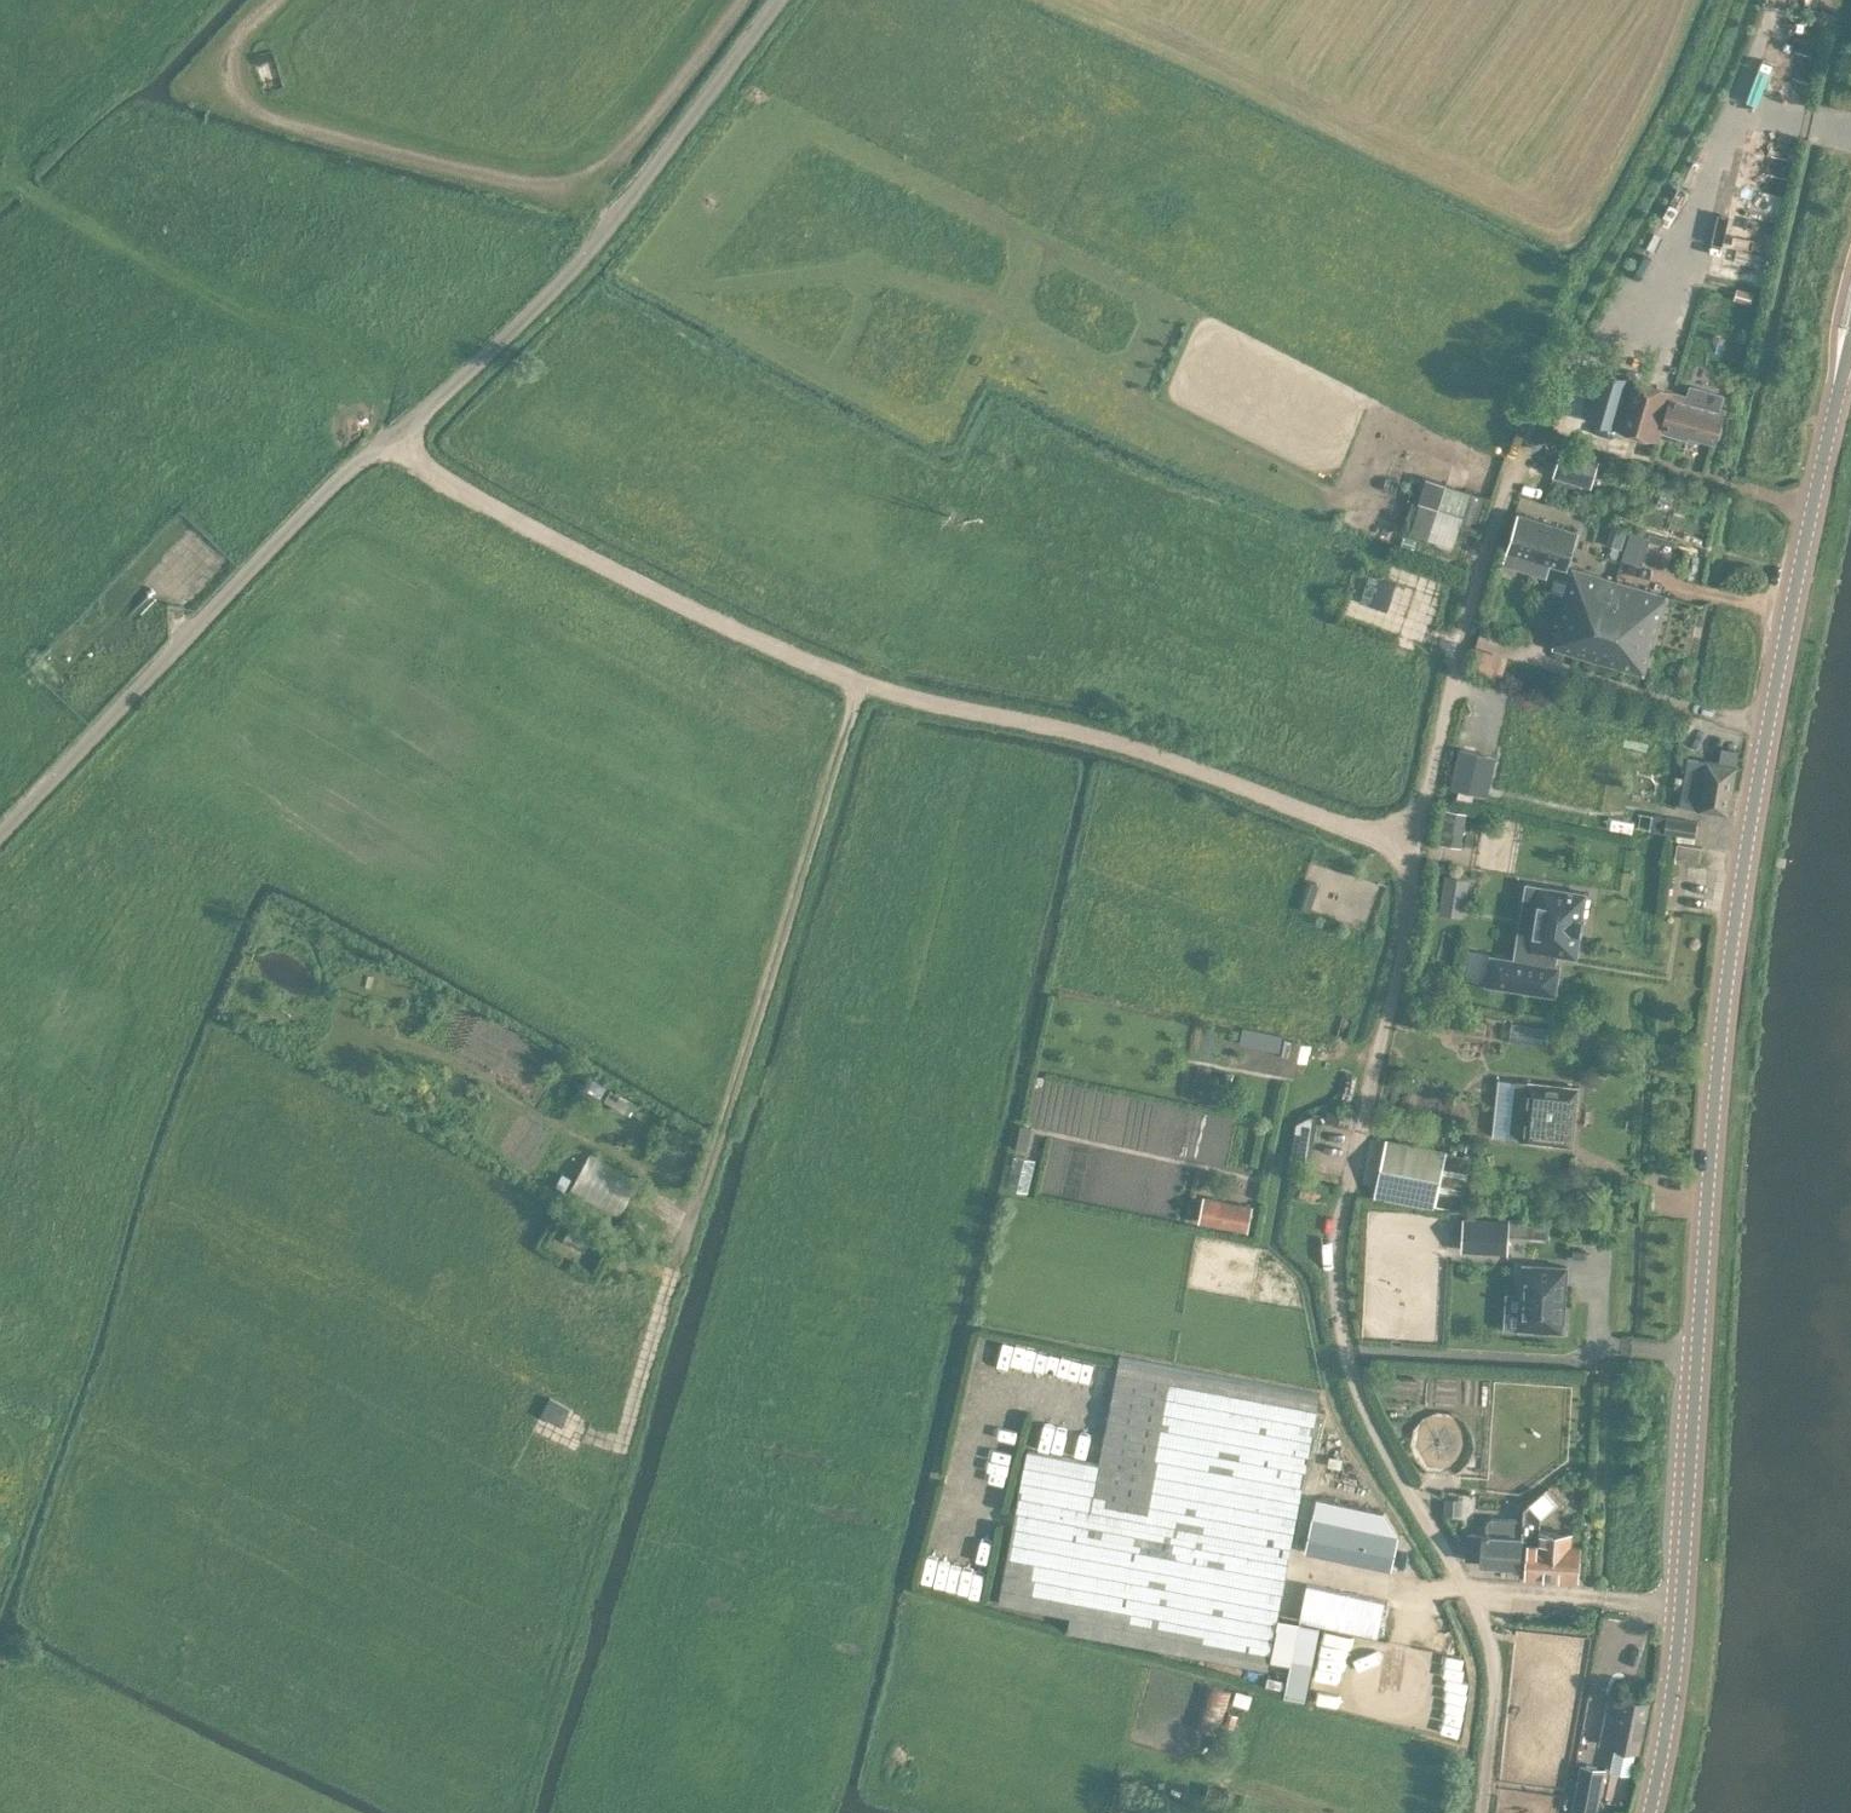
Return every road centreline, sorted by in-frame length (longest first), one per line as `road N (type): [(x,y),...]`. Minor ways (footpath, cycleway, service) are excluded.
road 1 (tertiary): [(1647,1812),(1674,1672),(1739,874),(1850,350)]
road 2 (unclassified): [(0,830),(340,473),(536,303),(779,0)]
road 3 (track): [(1411,865),(1381,838),(1155,750),(885,690),(813,663),(383,442)]
road 4 (track): [(1483,1812),(1494,1638),(1367,1411),(1339,1306),(1337,1243),(1417,886),(1411,865)]
road 5 (track): [(741,1065),(675,1260),(559,1662)]
road 6 (track): [(1555,348),(1455,646),(1411,865)]
road 7 (track): [(11,186),(166,290),(364,387),(383,442)]
road 8 (track): [(858,680),(741,1065)]
road 9 (track): [(146,61),(0,194)]
road 10 (track): [(1189,1767),(1337,1812)]

